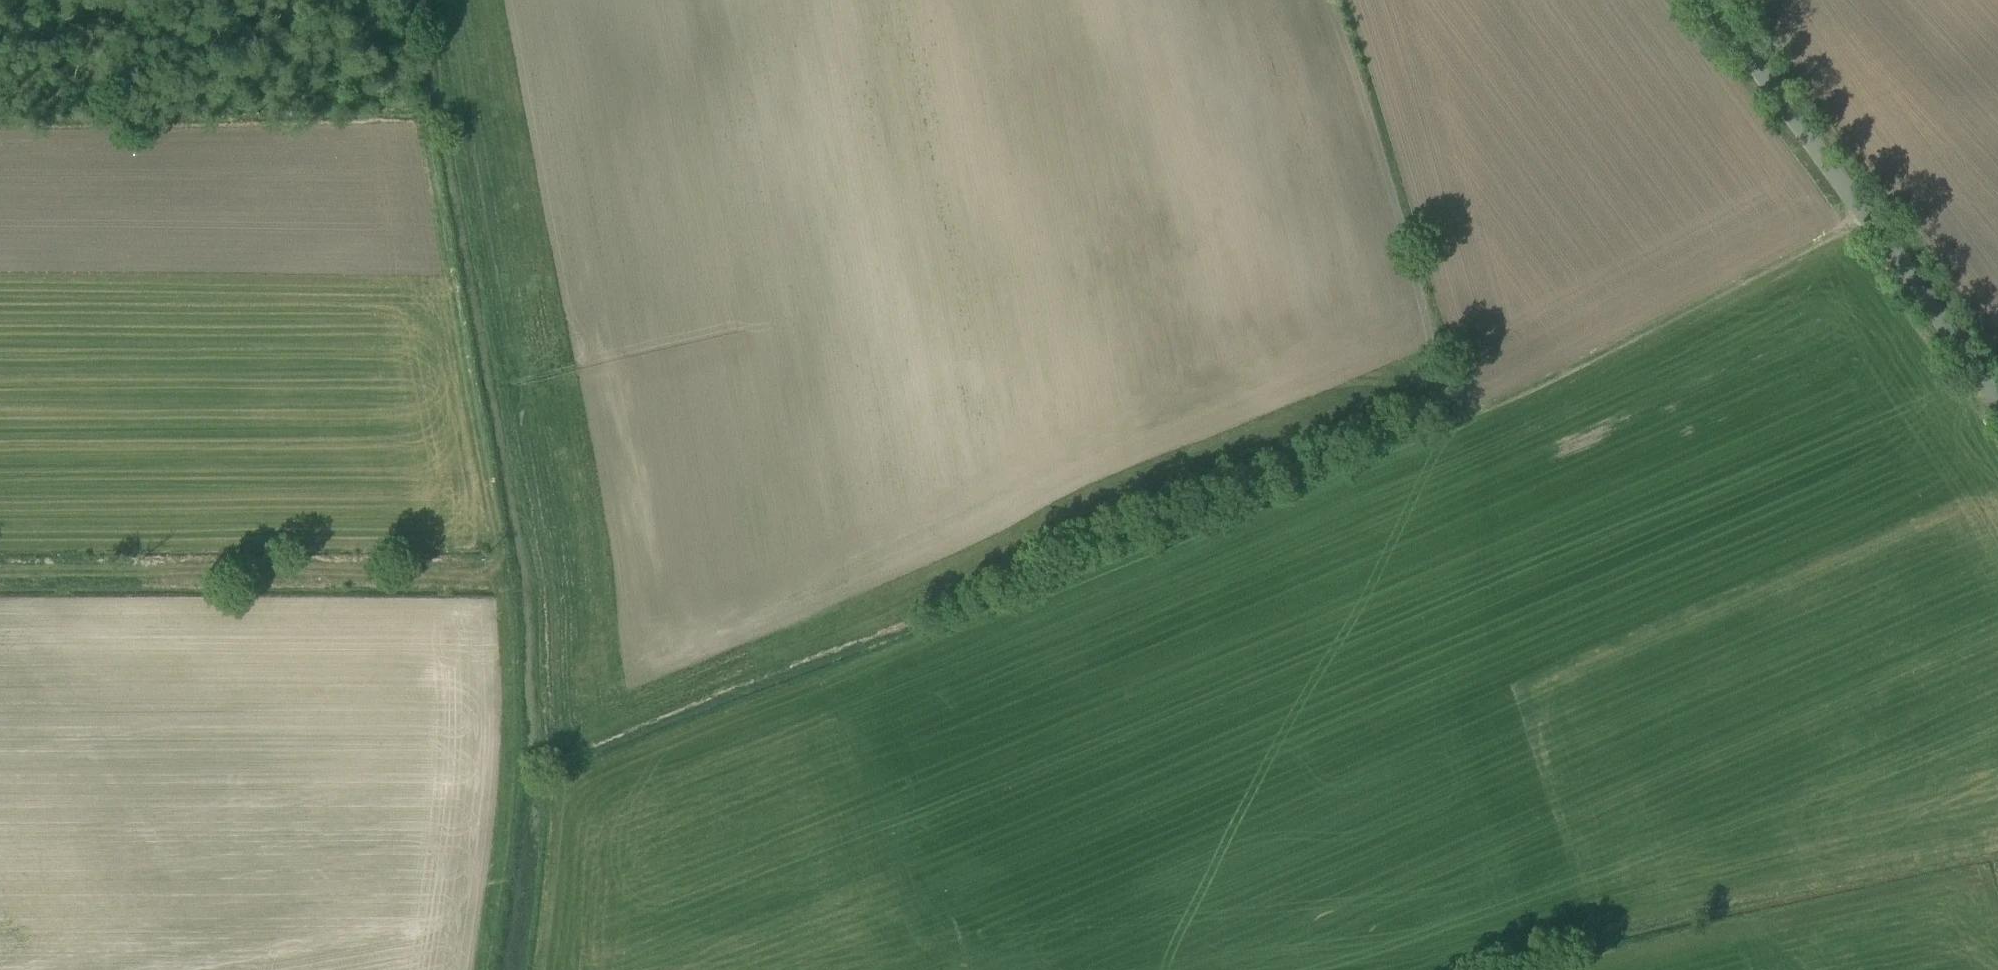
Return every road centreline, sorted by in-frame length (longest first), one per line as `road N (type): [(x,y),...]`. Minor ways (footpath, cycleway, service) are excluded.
road 1 (unclassified): [(1997,400),(1709,0)]

